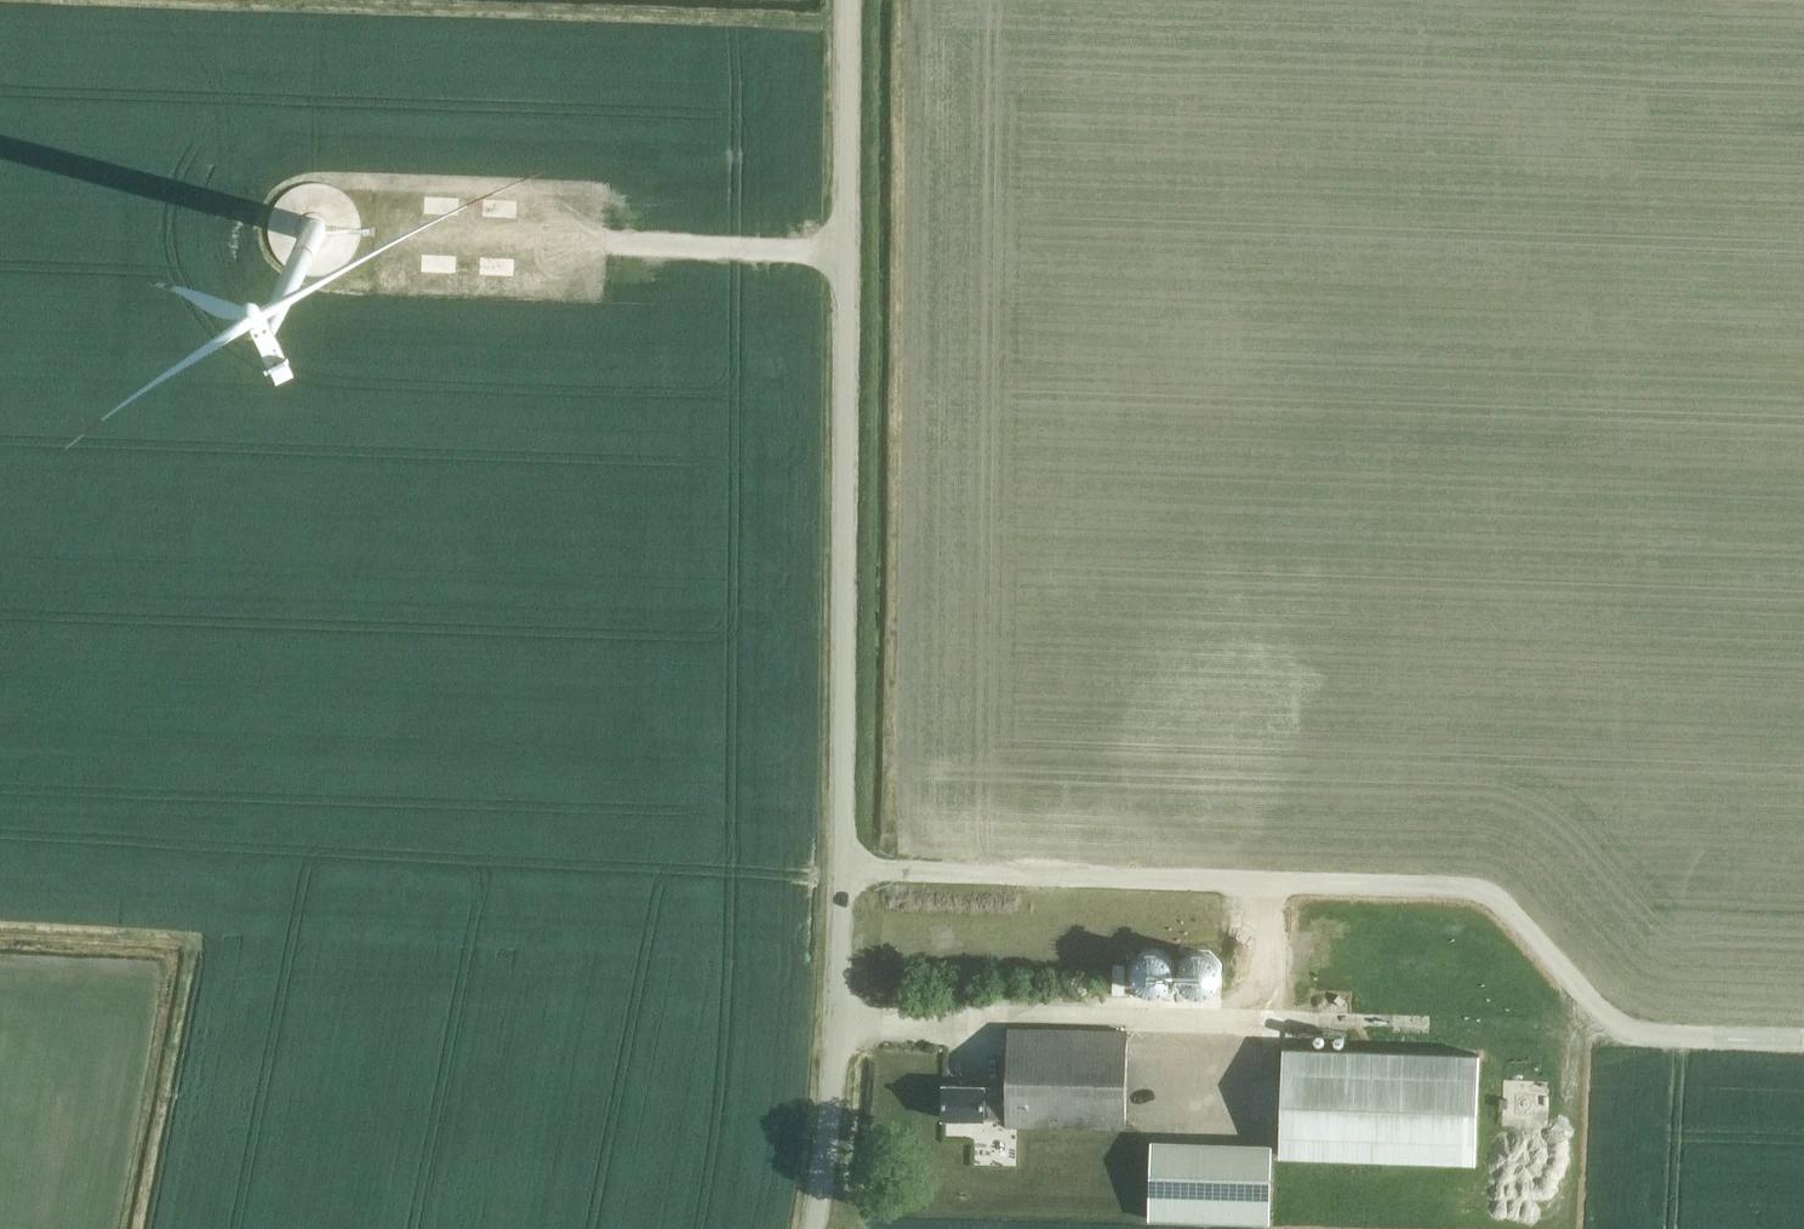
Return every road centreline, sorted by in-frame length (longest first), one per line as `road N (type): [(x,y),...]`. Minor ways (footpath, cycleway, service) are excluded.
road 1 (unclassified): [(815,1228),(835,1025),(849,0)]

